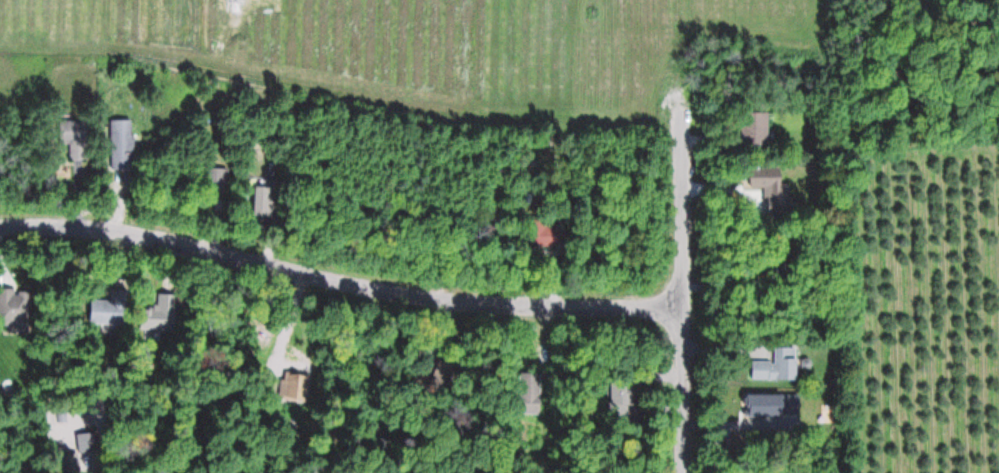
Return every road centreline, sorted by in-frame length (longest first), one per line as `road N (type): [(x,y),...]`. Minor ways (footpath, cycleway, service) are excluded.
road 1 (residential): [(682,308),(478,307),(158,238),(0,229)]
road 2 (residential): [(682,472),(680,101)]

